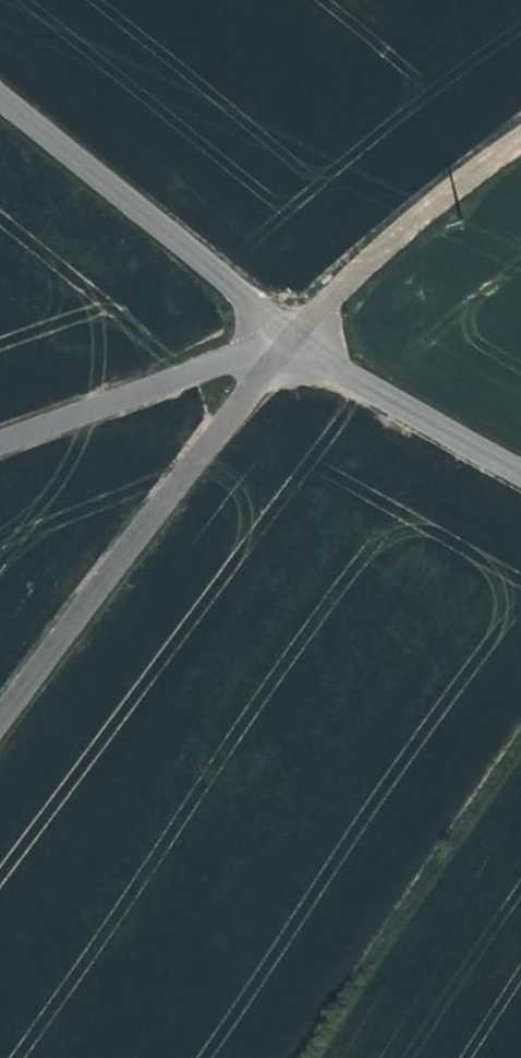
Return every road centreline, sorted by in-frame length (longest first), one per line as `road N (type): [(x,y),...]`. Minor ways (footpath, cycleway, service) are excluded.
road 1 (unclassified): [(0,714),(191,448),(291,344)]
road 2 (unclassified): [(0,108),(291,344)]
road 3 (residential): [(0,446),(291,344)]
road 4 (unclassified): [(291,344),(367,267),(520,140)]
road 5 (unclassified): [(291,344),(520,471)]

